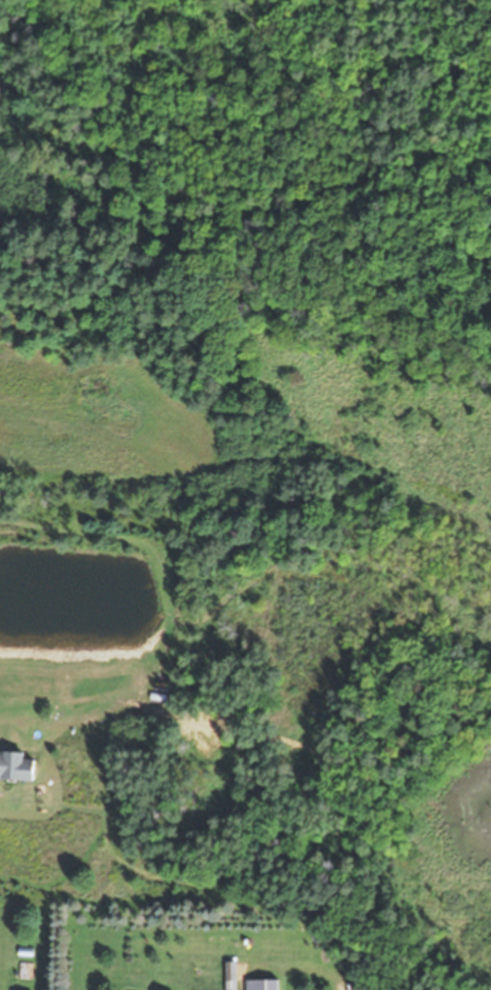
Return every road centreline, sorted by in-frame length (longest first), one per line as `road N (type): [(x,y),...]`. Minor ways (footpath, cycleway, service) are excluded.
road 1 (residential): [(168,632),(119,672),(0,670)]

